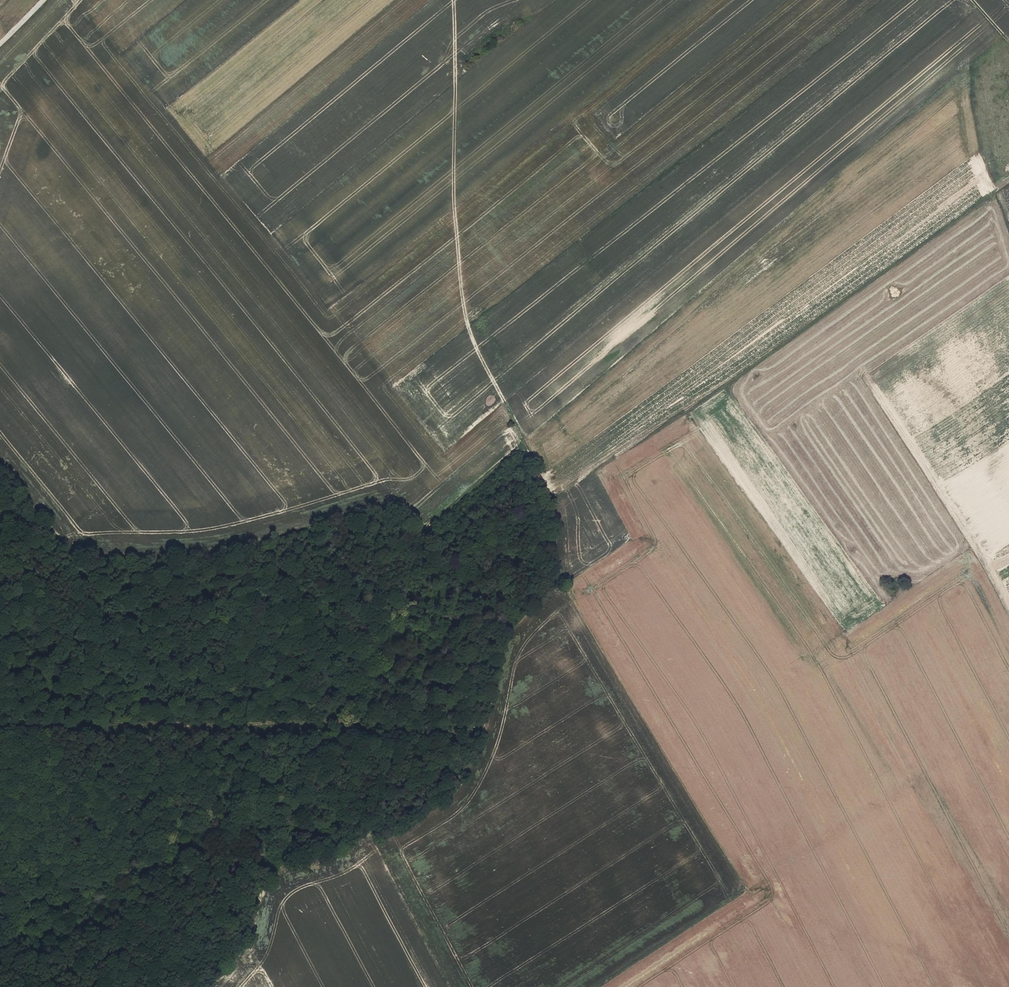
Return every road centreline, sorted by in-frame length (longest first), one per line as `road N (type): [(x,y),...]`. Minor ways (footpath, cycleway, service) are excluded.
road 1 (track): [(454,0),(451,244),(479,339),(525,448),(555,493),(1008,178)]
road 2 (track): [(108,986),(174,953),(210,922),(240,871),(231,794),(521,546),(555,493)]

